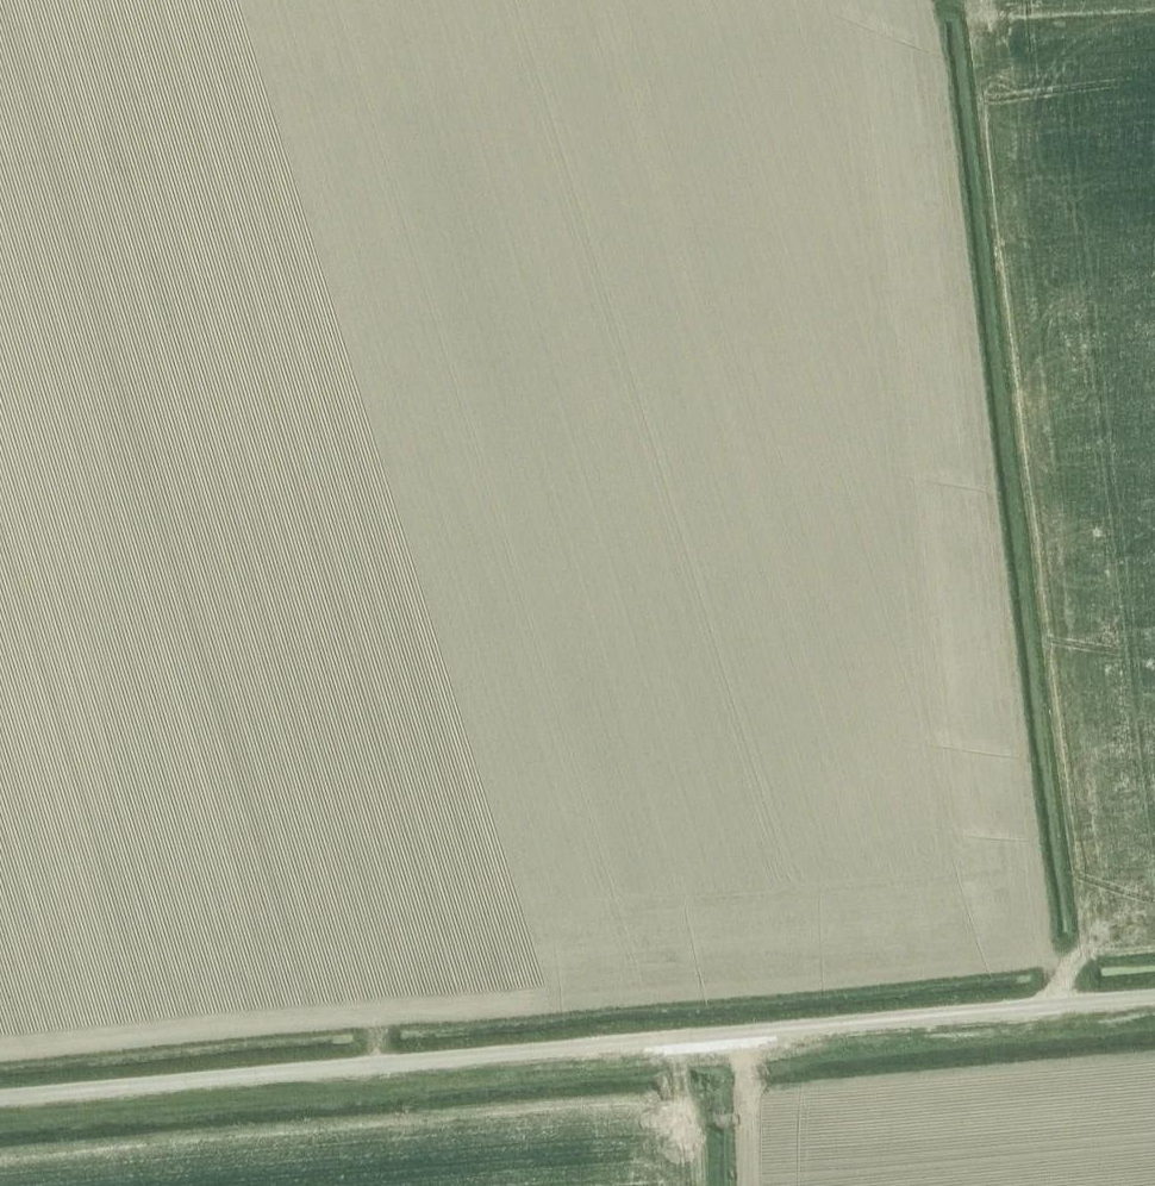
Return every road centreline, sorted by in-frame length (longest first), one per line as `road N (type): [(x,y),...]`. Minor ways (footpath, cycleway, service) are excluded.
road 1 (unclassified): [(0,1096),(1154,997)]

